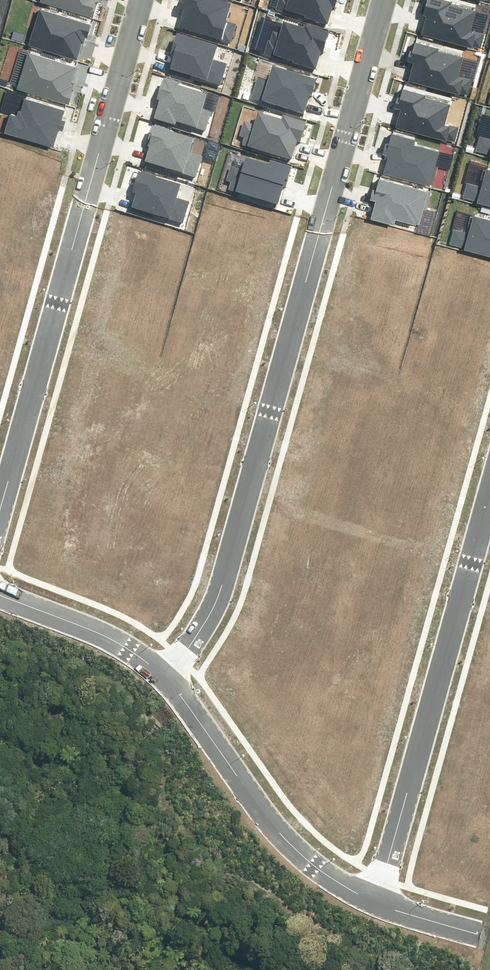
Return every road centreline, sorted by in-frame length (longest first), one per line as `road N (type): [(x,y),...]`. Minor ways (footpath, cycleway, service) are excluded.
road 1 (residential): [(320,231),(223,585),(168,678)]
road 2 (residential): [(489,493),(376,904)]
road 3 (residential): [(0,504),(96,161)]
road 4 (residential): [(168,678),(279,833),(314,866),(376,904)]
road 5 (residential): [(320,231),(385,0)]
road 6 (residential): [(0,597),(118,642),(168,678)]
road 7 (residential): [(139,0),(96,161)]

